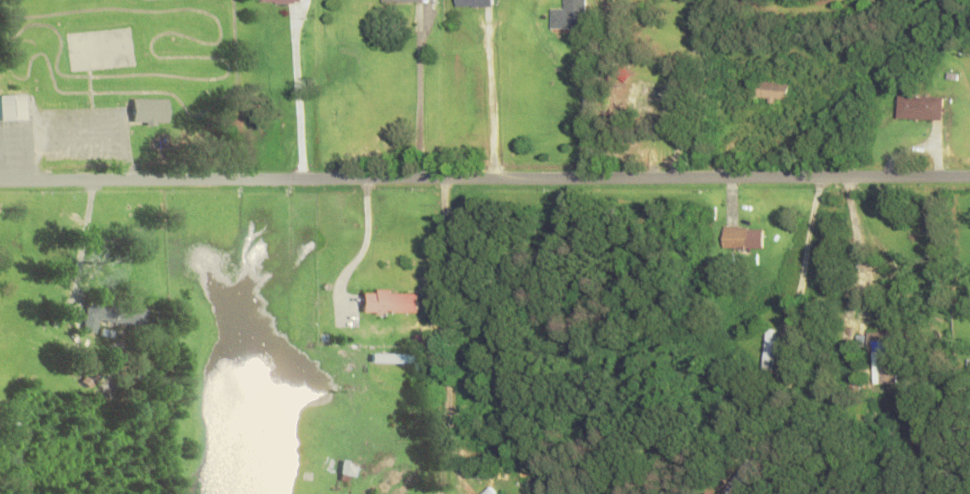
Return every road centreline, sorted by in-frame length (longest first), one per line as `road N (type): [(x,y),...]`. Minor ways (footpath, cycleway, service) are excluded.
road 1 (residential): [(0,174),(969,181)]
road 2 (residential): [(367,181),(368,243),(341,289),(342,310)]

